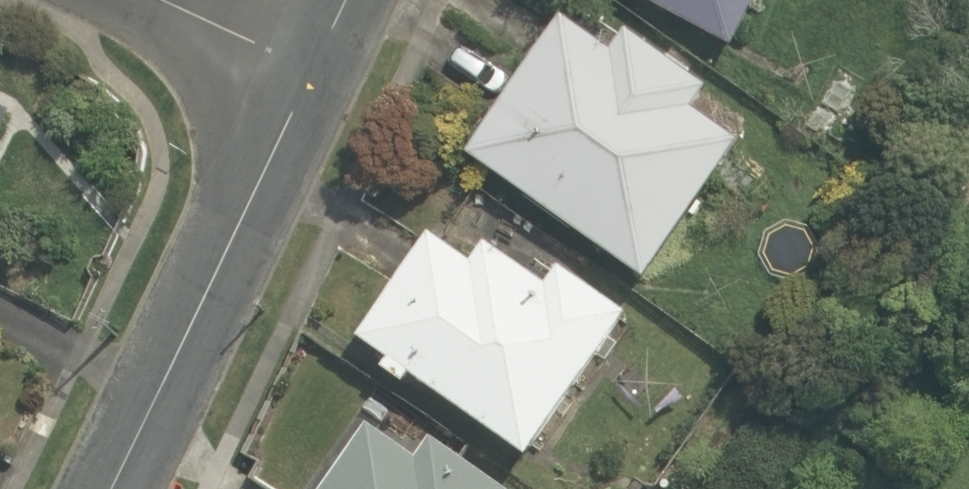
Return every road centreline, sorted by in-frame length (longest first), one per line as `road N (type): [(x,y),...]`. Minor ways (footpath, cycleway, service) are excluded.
road 1 (residential): [(311,67),(110,488)]
road 2 (residential): [(165,0),(311,67)]

